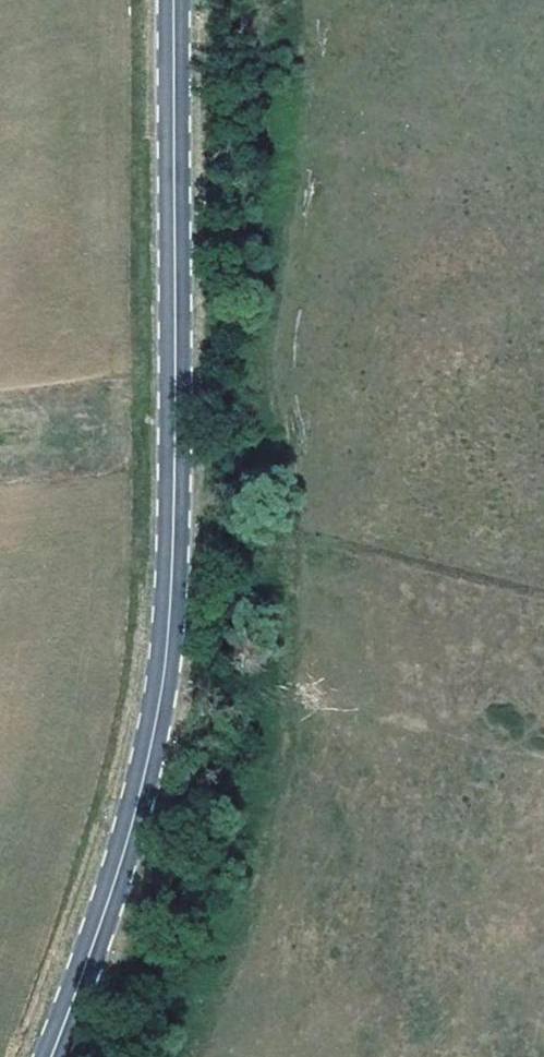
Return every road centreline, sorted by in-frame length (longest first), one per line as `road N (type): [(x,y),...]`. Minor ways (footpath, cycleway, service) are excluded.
road 1 (secondary): [(179,0),(176,552),(164,673),(120,872),(55,1056)]

